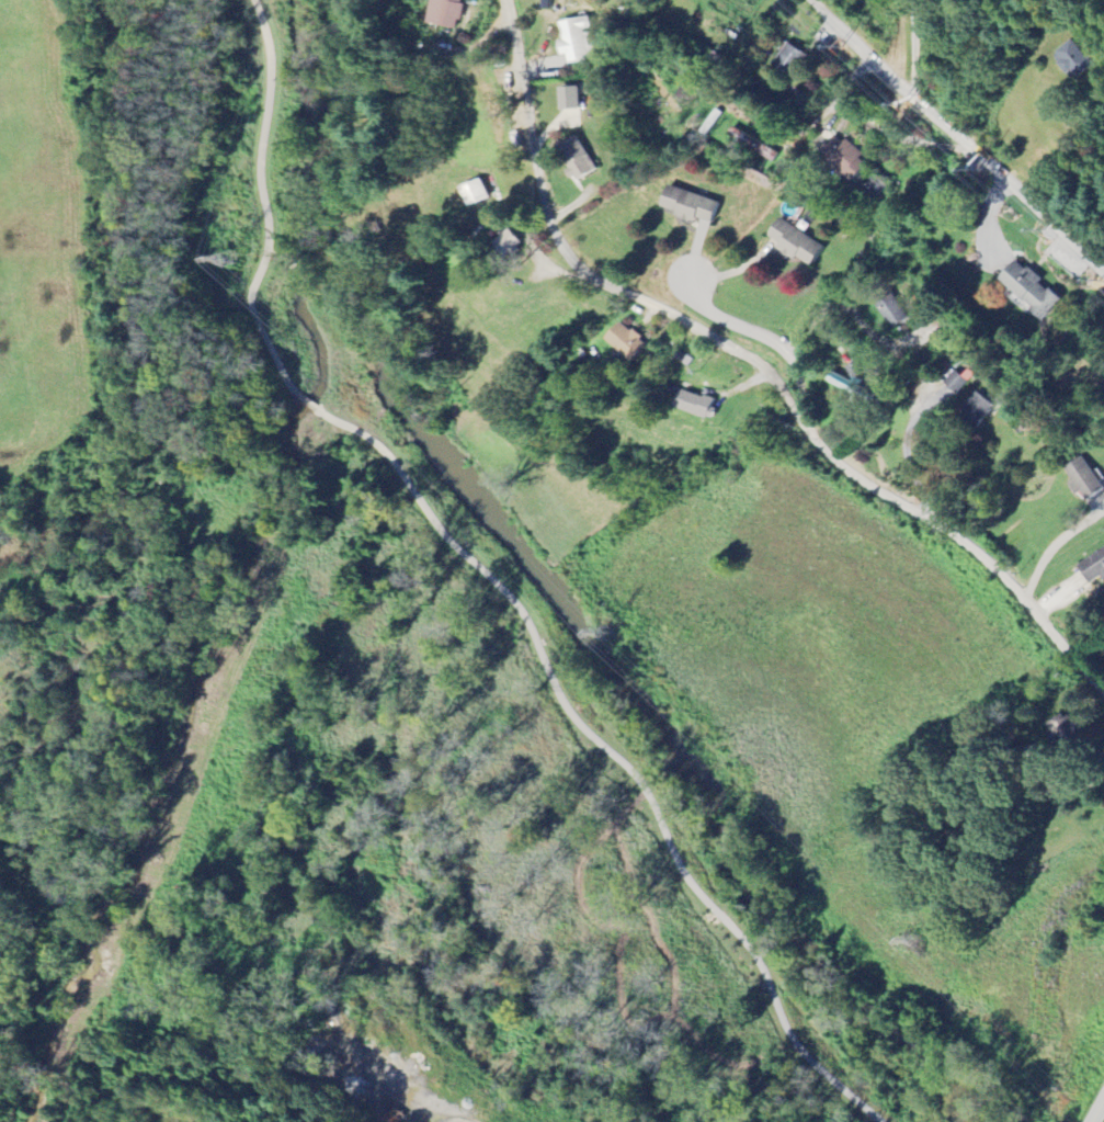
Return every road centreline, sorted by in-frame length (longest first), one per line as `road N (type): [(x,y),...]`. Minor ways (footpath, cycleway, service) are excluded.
road 1 (residential): [(1103,270),(809,0)]

